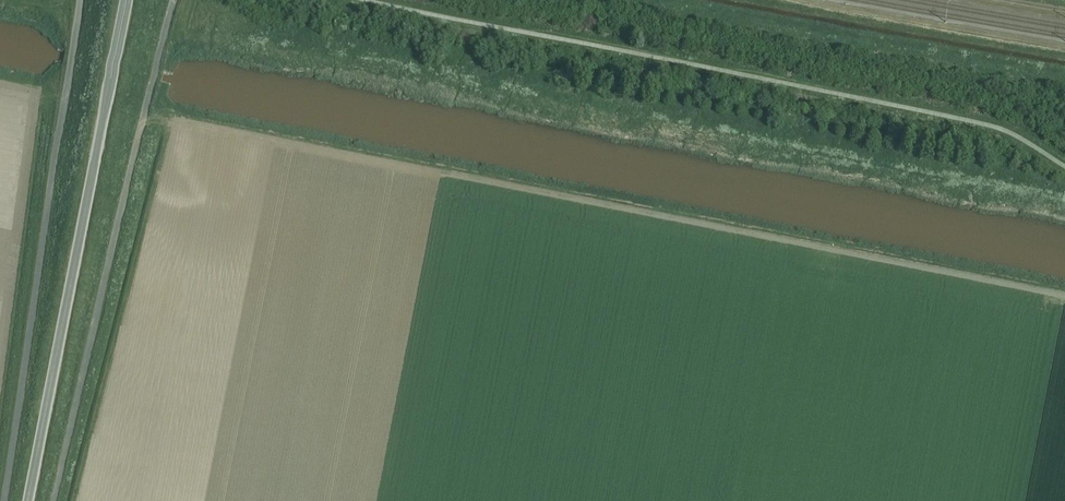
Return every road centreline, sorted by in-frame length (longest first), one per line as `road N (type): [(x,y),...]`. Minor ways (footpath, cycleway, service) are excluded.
road 1 (unclassified): [(53,500),(173,0)]
road 2 (unclassified): [(27,500),(126,0)]
road 3 (unclassified): [(80,0),(4,500)]
road 4 (track): [(1064,51),(783,0)]

